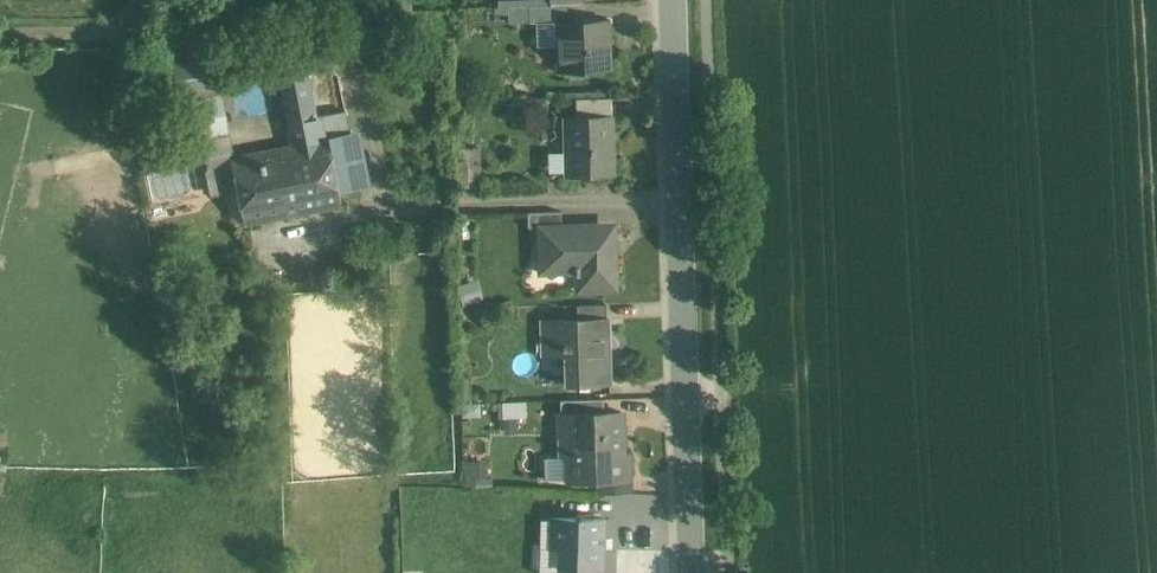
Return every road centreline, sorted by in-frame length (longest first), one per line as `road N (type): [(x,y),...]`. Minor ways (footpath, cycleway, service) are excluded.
road 1 (tertiary): [(701,572),(679,0)]
road 2 (track): [(0,34),(98,31),(128,16),(136,0)]

